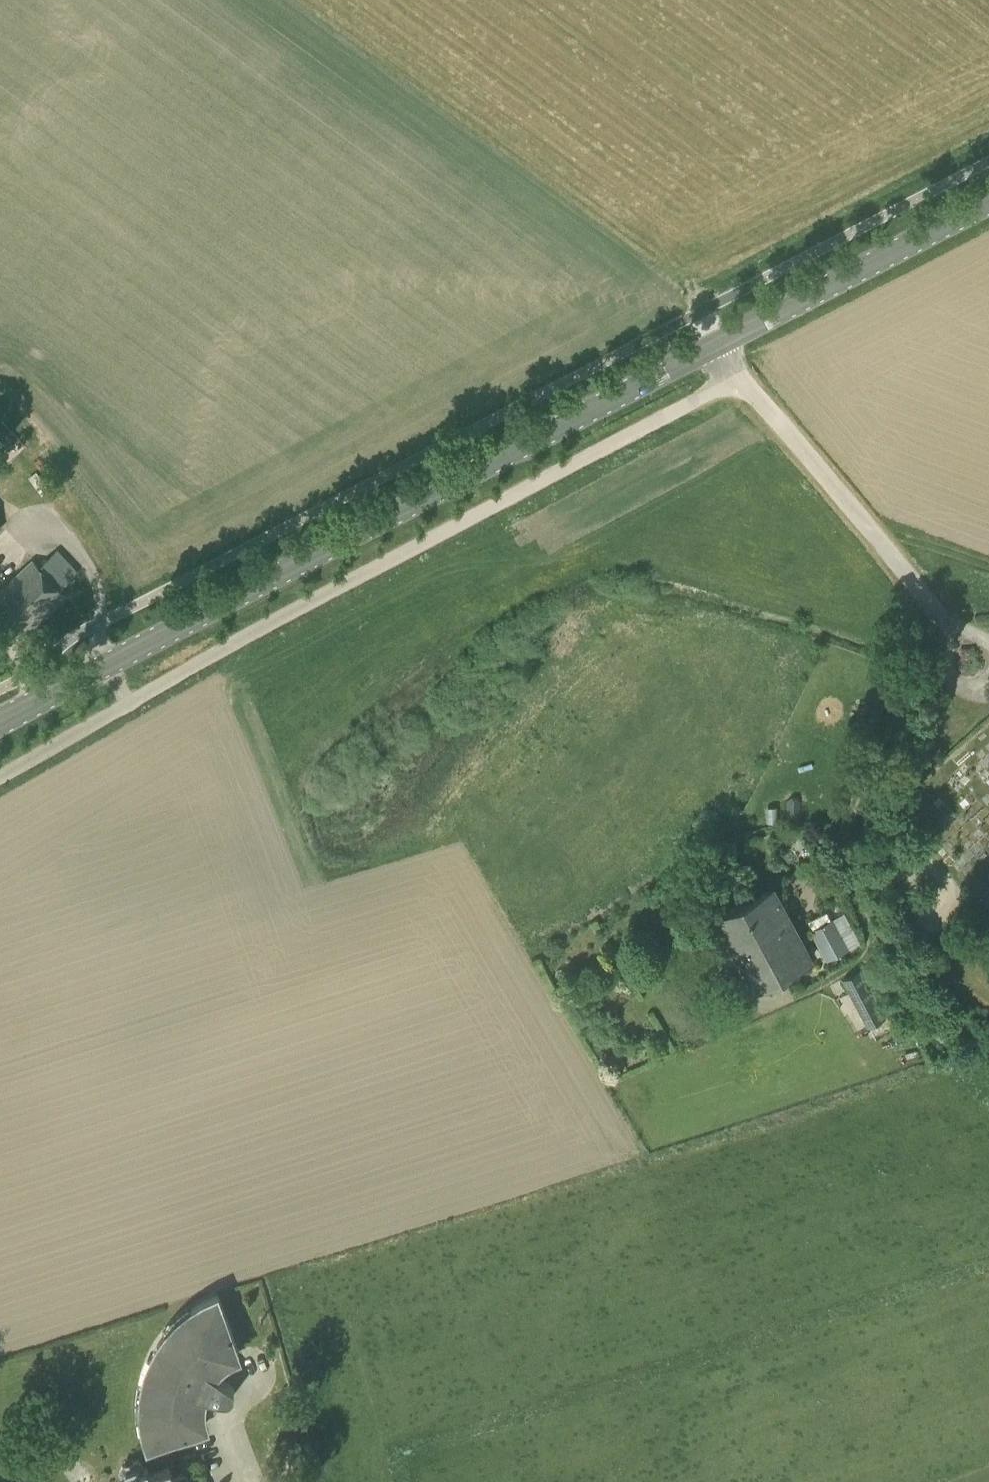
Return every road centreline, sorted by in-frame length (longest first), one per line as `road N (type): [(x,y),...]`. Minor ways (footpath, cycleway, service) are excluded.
road 1 (unclassified): [(0,778),(742,380),(718,342)]
road 2 (secondary): [(0,720),(718,342)]
road 3 (secondary): [(718,342),(988,202)]

